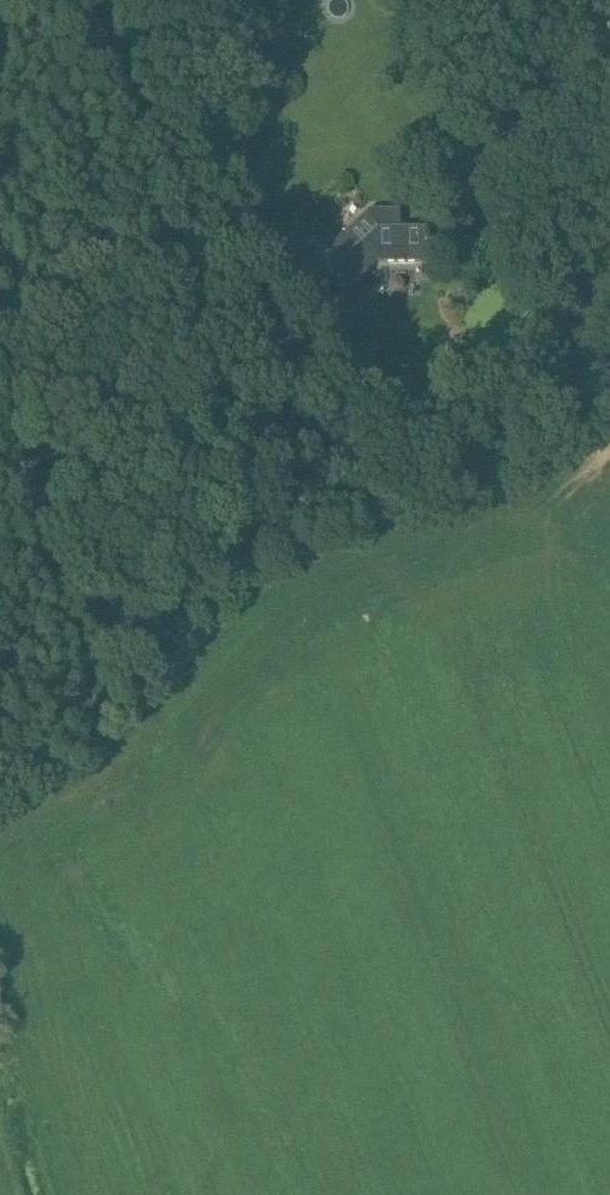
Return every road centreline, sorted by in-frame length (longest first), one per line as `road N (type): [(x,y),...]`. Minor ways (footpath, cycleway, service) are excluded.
road 1 (track): [(609,216),(514,0)]

